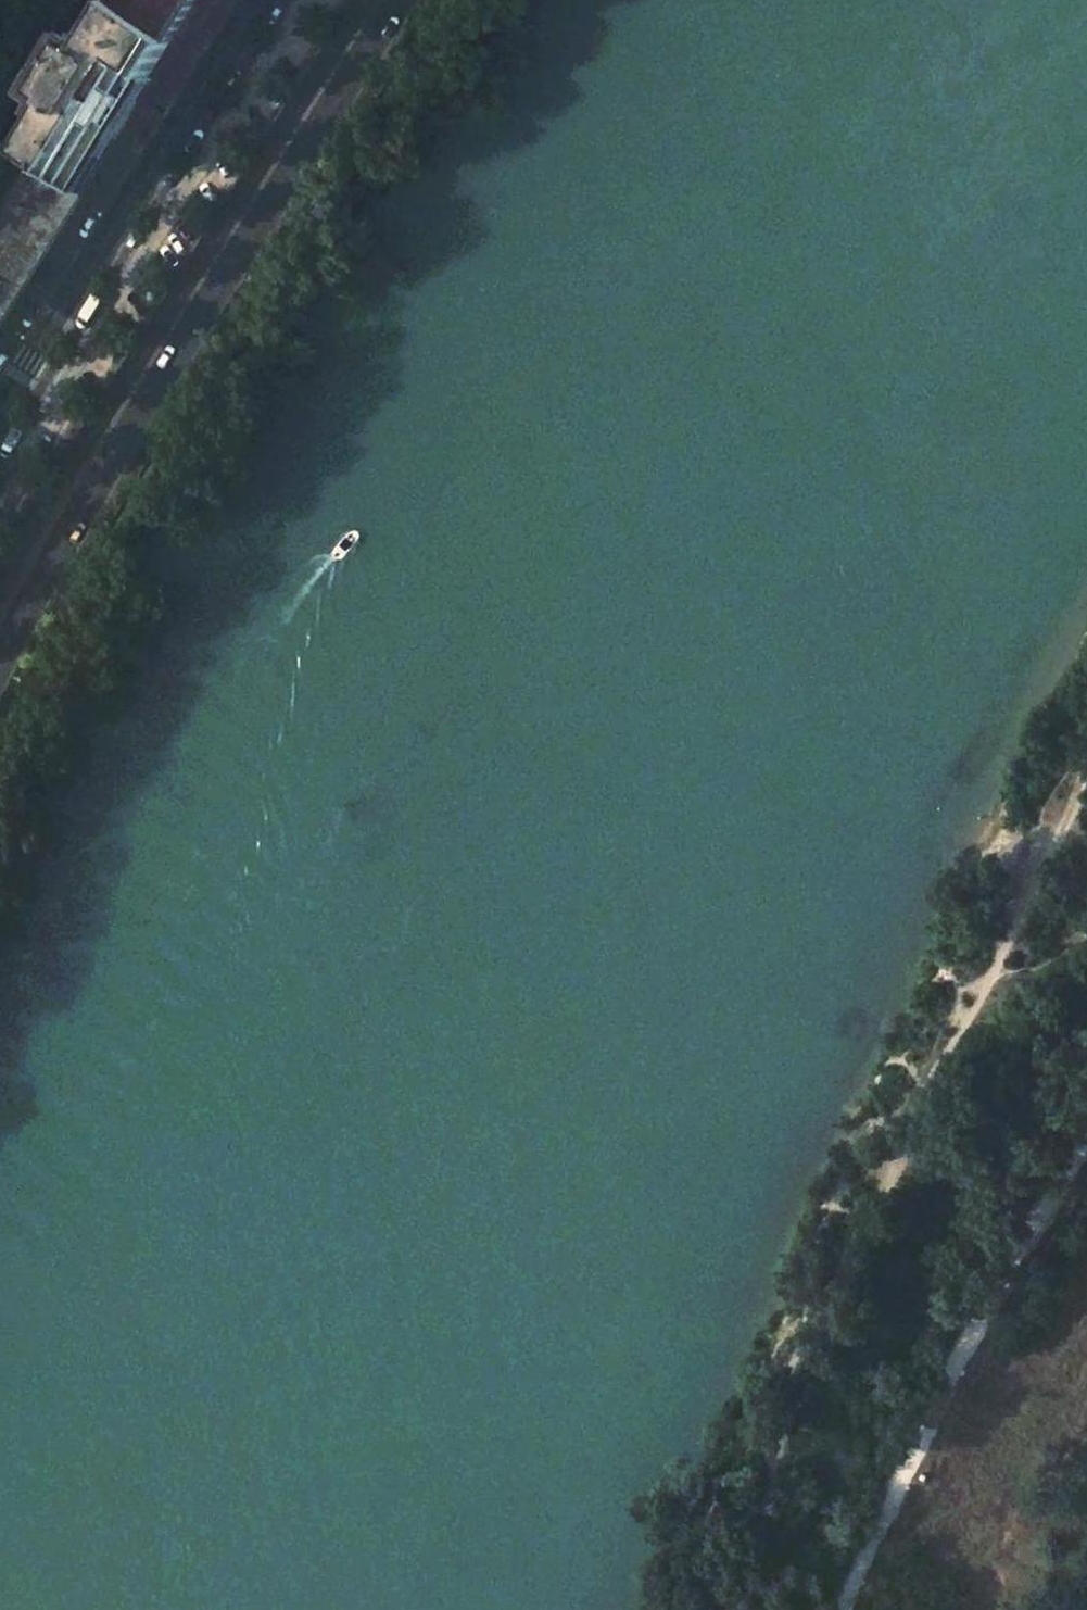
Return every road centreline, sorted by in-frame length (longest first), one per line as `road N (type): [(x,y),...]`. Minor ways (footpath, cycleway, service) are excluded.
road 1 (primary): [(0,664),(177,352),(401,0)]
road 2 (residential): [(0,500),(68,371),(303,0)]
road 3 (primary): [(258,0),(0,411)]

